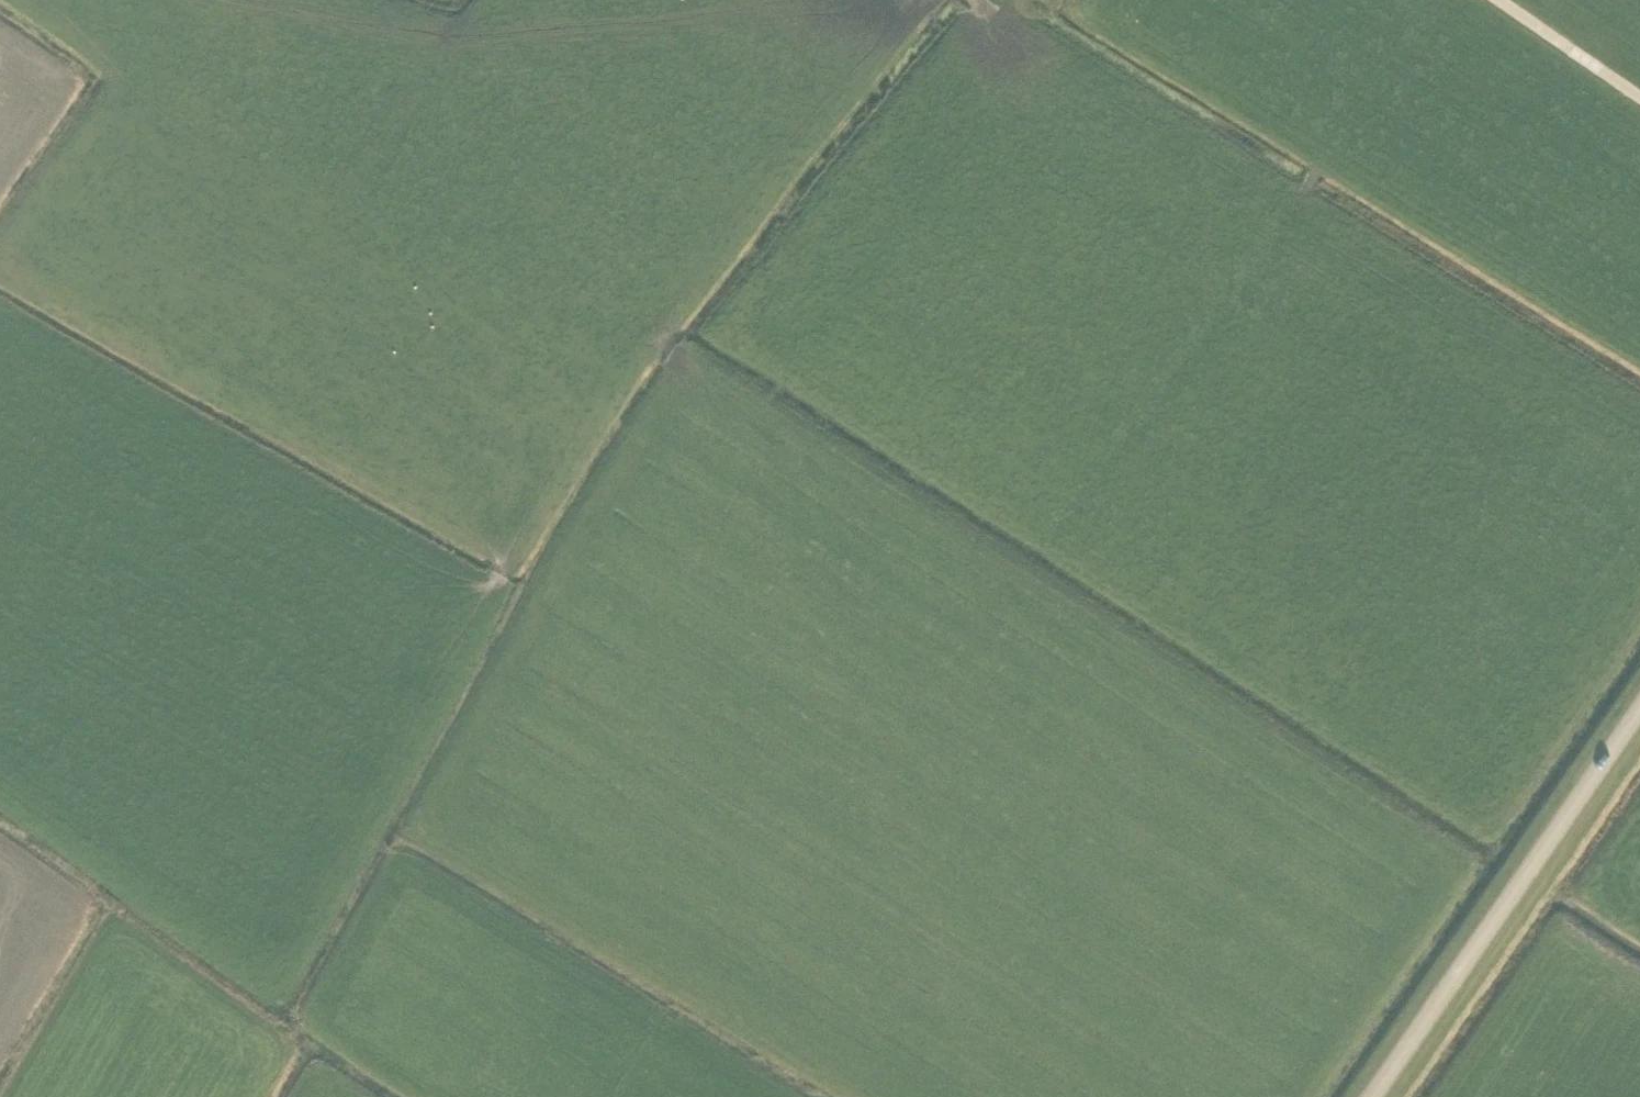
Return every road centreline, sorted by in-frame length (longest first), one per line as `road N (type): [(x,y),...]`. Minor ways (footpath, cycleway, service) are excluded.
road 1 (unclassified): [(1371,1096),(1639,708)]

